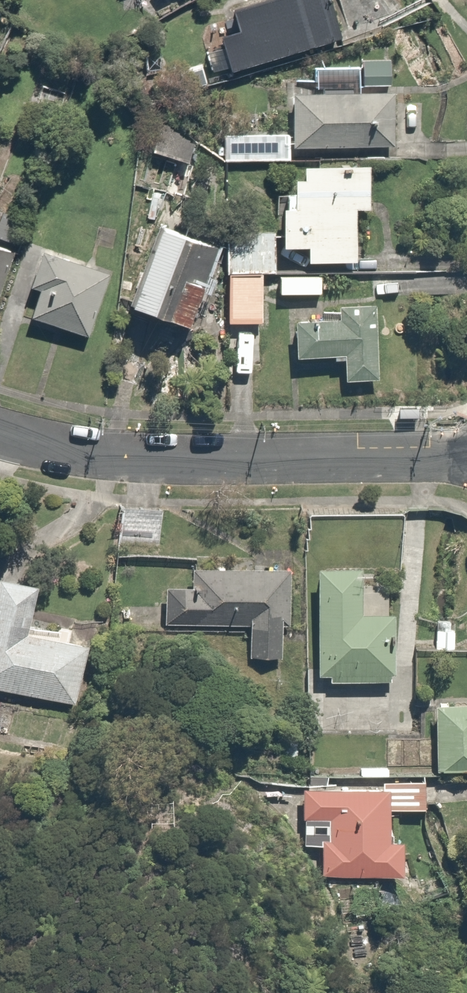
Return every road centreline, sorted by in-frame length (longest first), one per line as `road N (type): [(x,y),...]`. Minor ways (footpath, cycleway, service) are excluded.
road 1 (tertiary): [(466,459),(157,461),(0,434)]

